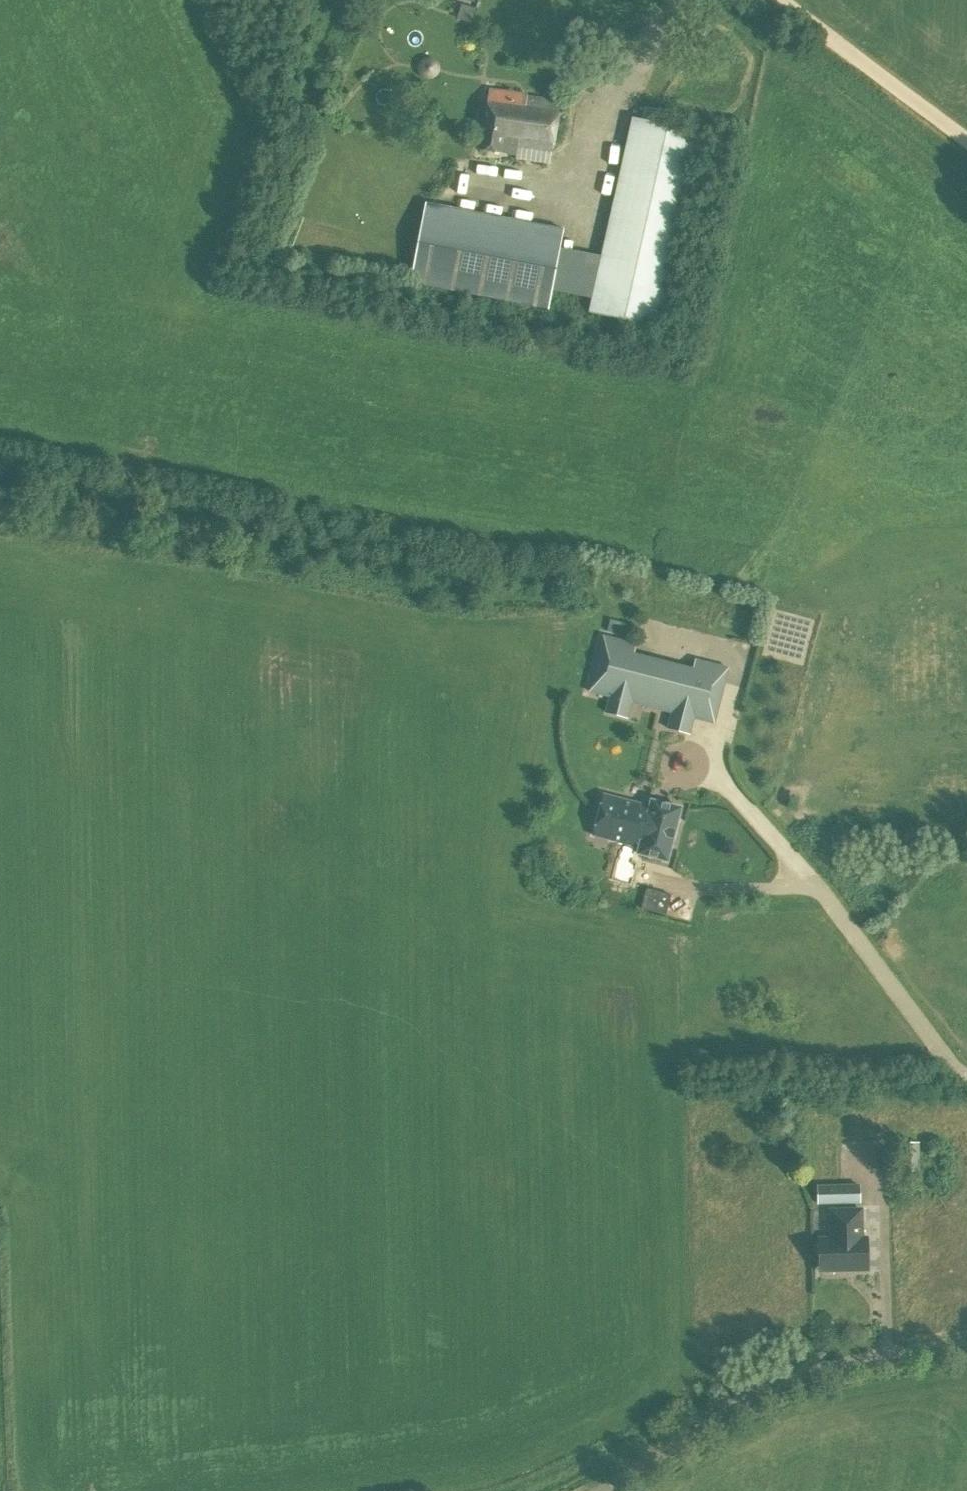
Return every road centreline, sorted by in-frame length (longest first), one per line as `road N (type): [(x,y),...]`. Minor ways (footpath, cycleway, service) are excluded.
road 1 (unclassified): [(598,1490),(742,1398),(848,1362),(966,1339)]
road 2 (track): [(966,136),(785,0)]

